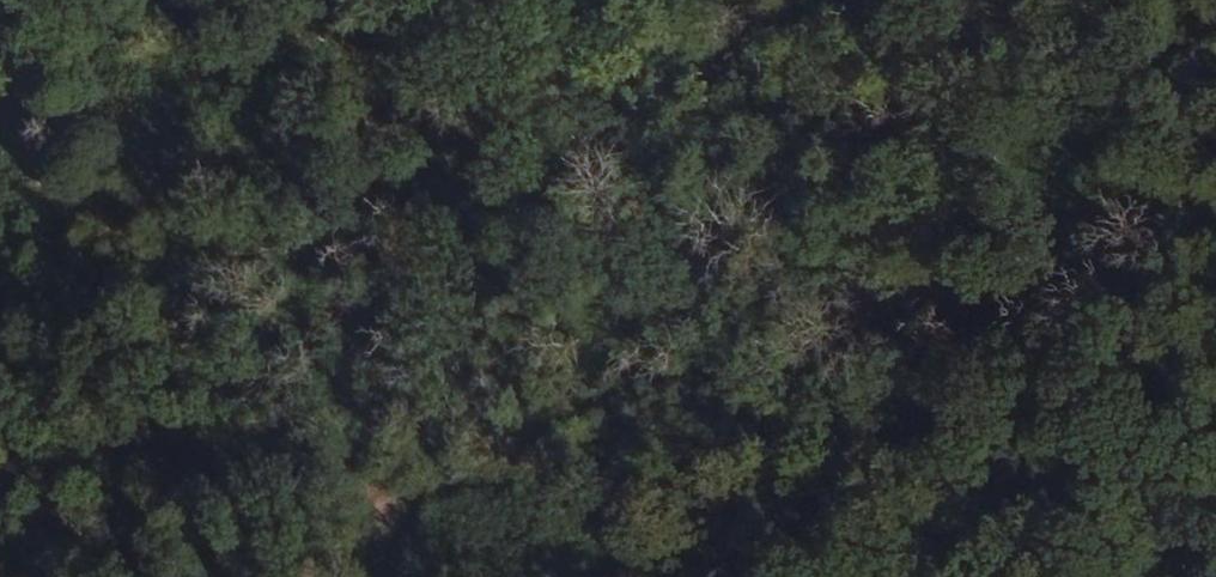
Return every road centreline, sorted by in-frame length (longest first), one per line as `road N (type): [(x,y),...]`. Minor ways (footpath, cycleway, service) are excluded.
road 1 (track): [(1015,576),(1215,192)]

